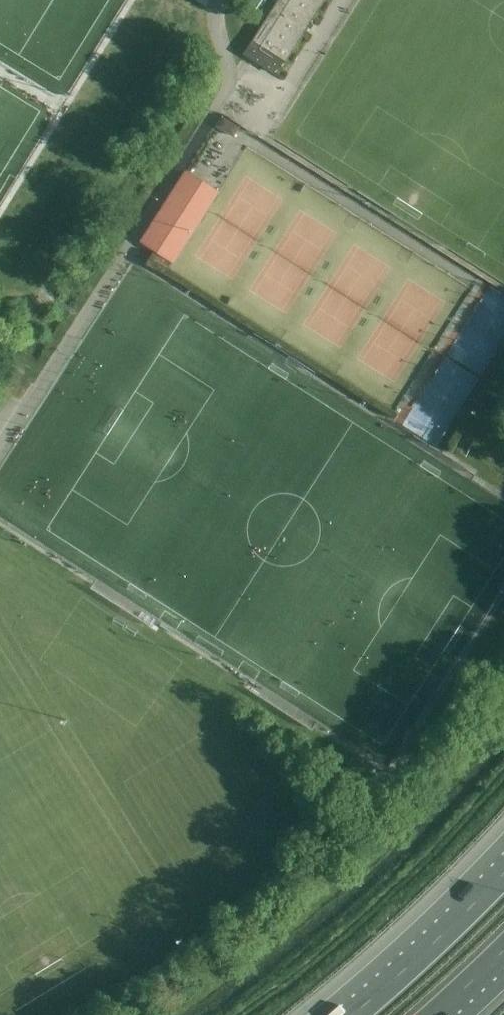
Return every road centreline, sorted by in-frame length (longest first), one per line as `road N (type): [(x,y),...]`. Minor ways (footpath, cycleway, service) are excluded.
road 1 (trunk): [(503,872),(348,1014)]

